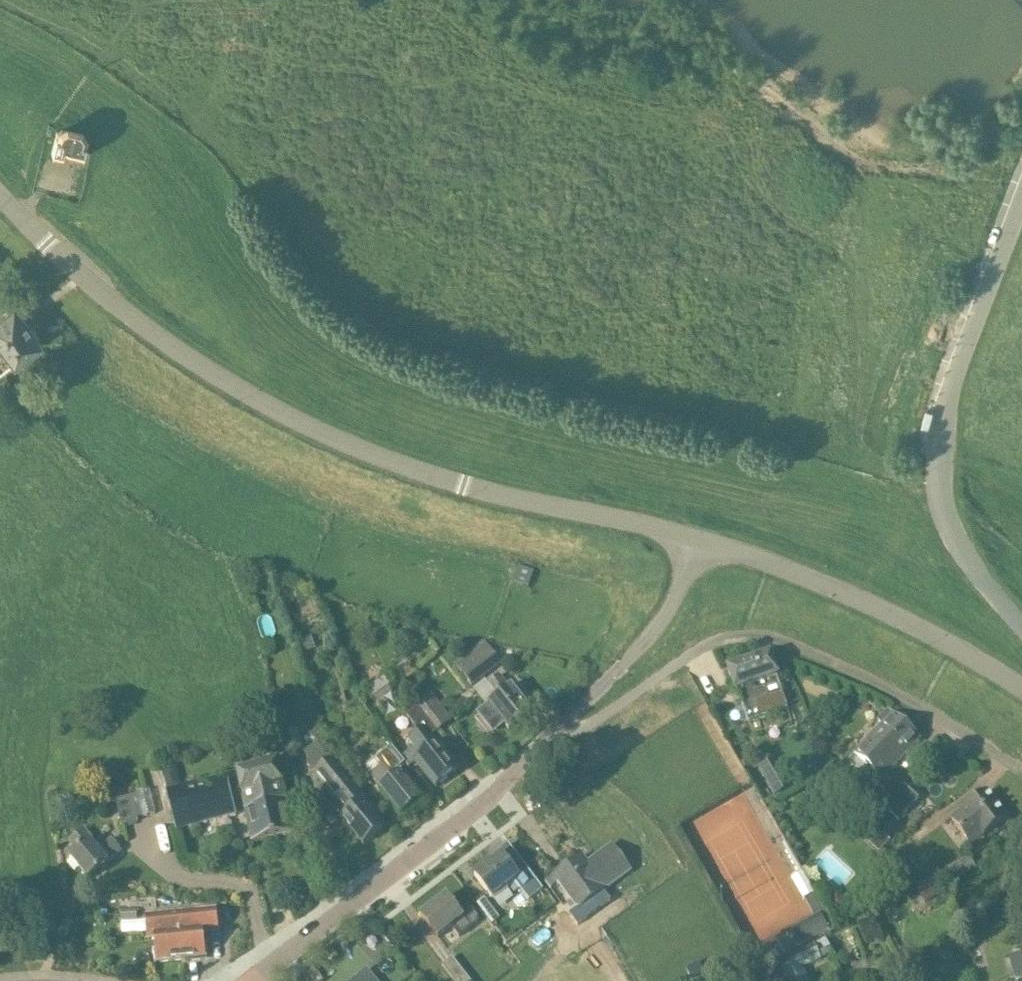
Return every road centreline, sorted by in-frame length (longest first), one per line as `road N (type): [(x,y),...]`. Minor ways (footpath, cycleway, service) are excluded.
road 1 (unclassified): [(696,542),(403,467),(290,417),(137,322),(0,198)]
road 2 (residential): [(1013,764),(850,670),(743,637),(698,649),(574,731),(559,728)]
road 3 (unclassified): [(1021,629),(953,541),(937,449),(944,395),(1021,202)]
road 4 (residential): [(252,980),(489,799),(559,728)]
road 5 (unclassified): [(1021,692),(843,597),(696,542)]
road 6 (residential): [(559,728),(656,630),(696,542)]

